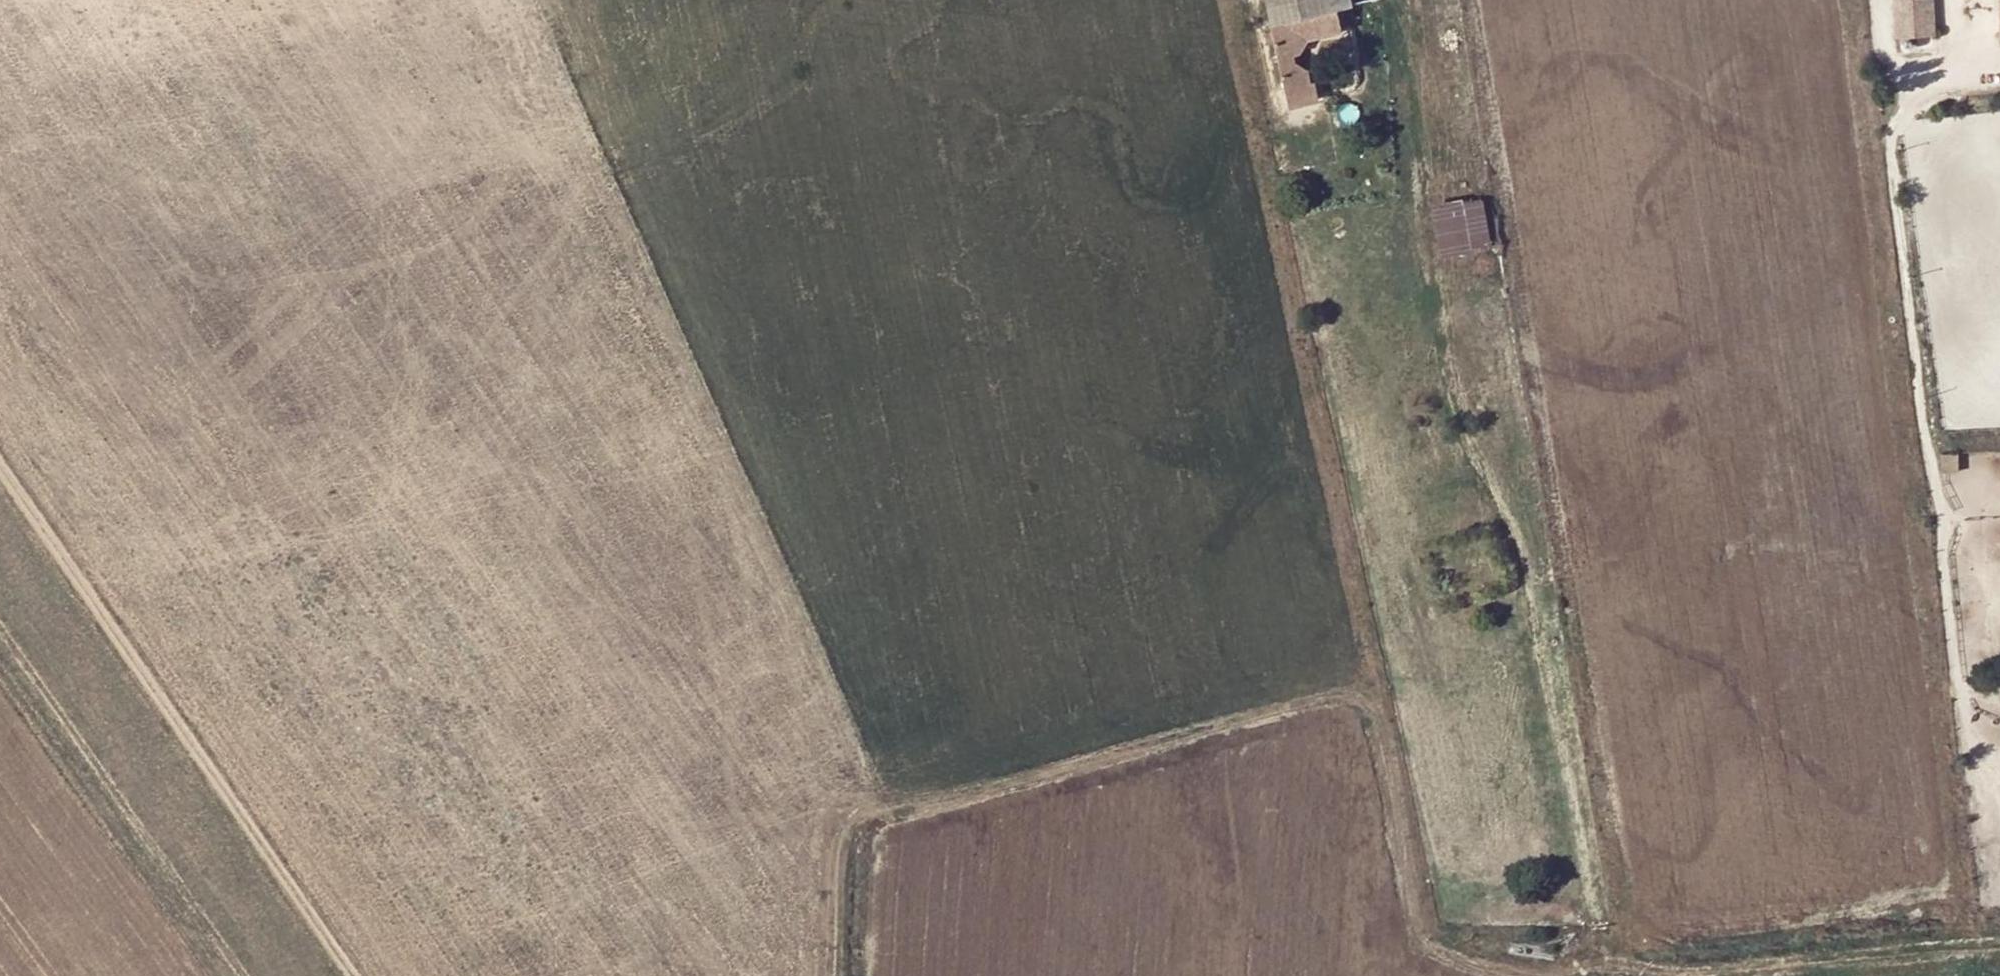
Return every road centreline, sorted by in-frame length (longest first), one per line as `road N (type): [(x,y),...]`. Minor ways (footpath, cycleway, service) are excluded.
road 1 (track): [(831,975),(843,835),(868,812),(1332,698),(1365,705),(1385,738),(1417,924),(1440,953),(1497,969),(1622,957),(1700,966),(1999,956)]
road 2 (track): [(244,975),(0,627)]

